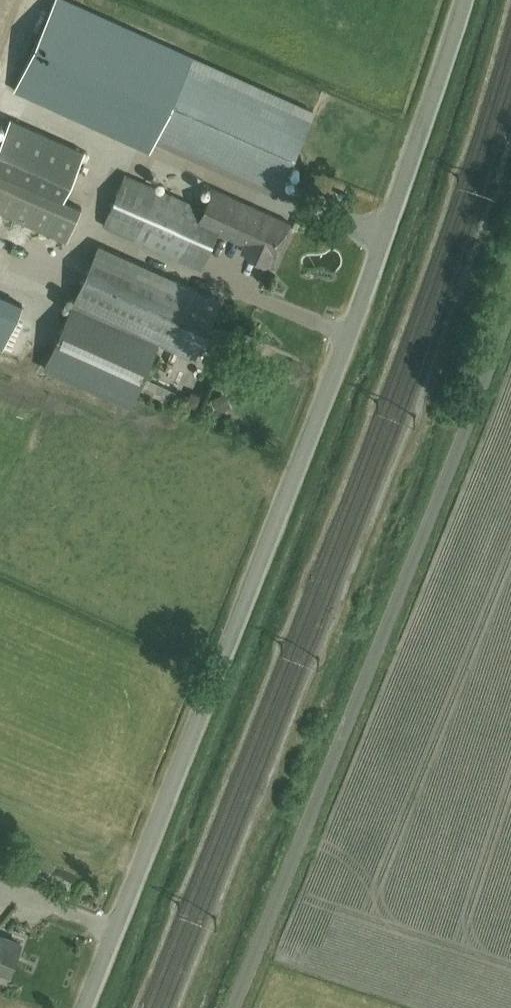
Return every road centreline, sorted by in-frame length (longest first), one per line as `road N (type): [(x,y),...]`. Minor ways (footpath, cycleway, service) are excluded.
road 1 (unclassified): [(84,1007),(353,327),(463,0)]
road 2 (unclassified): [(234,1007),(510,311)]
road 3 (track): [(349,338),(89,226),(109,150),(0,95)]

